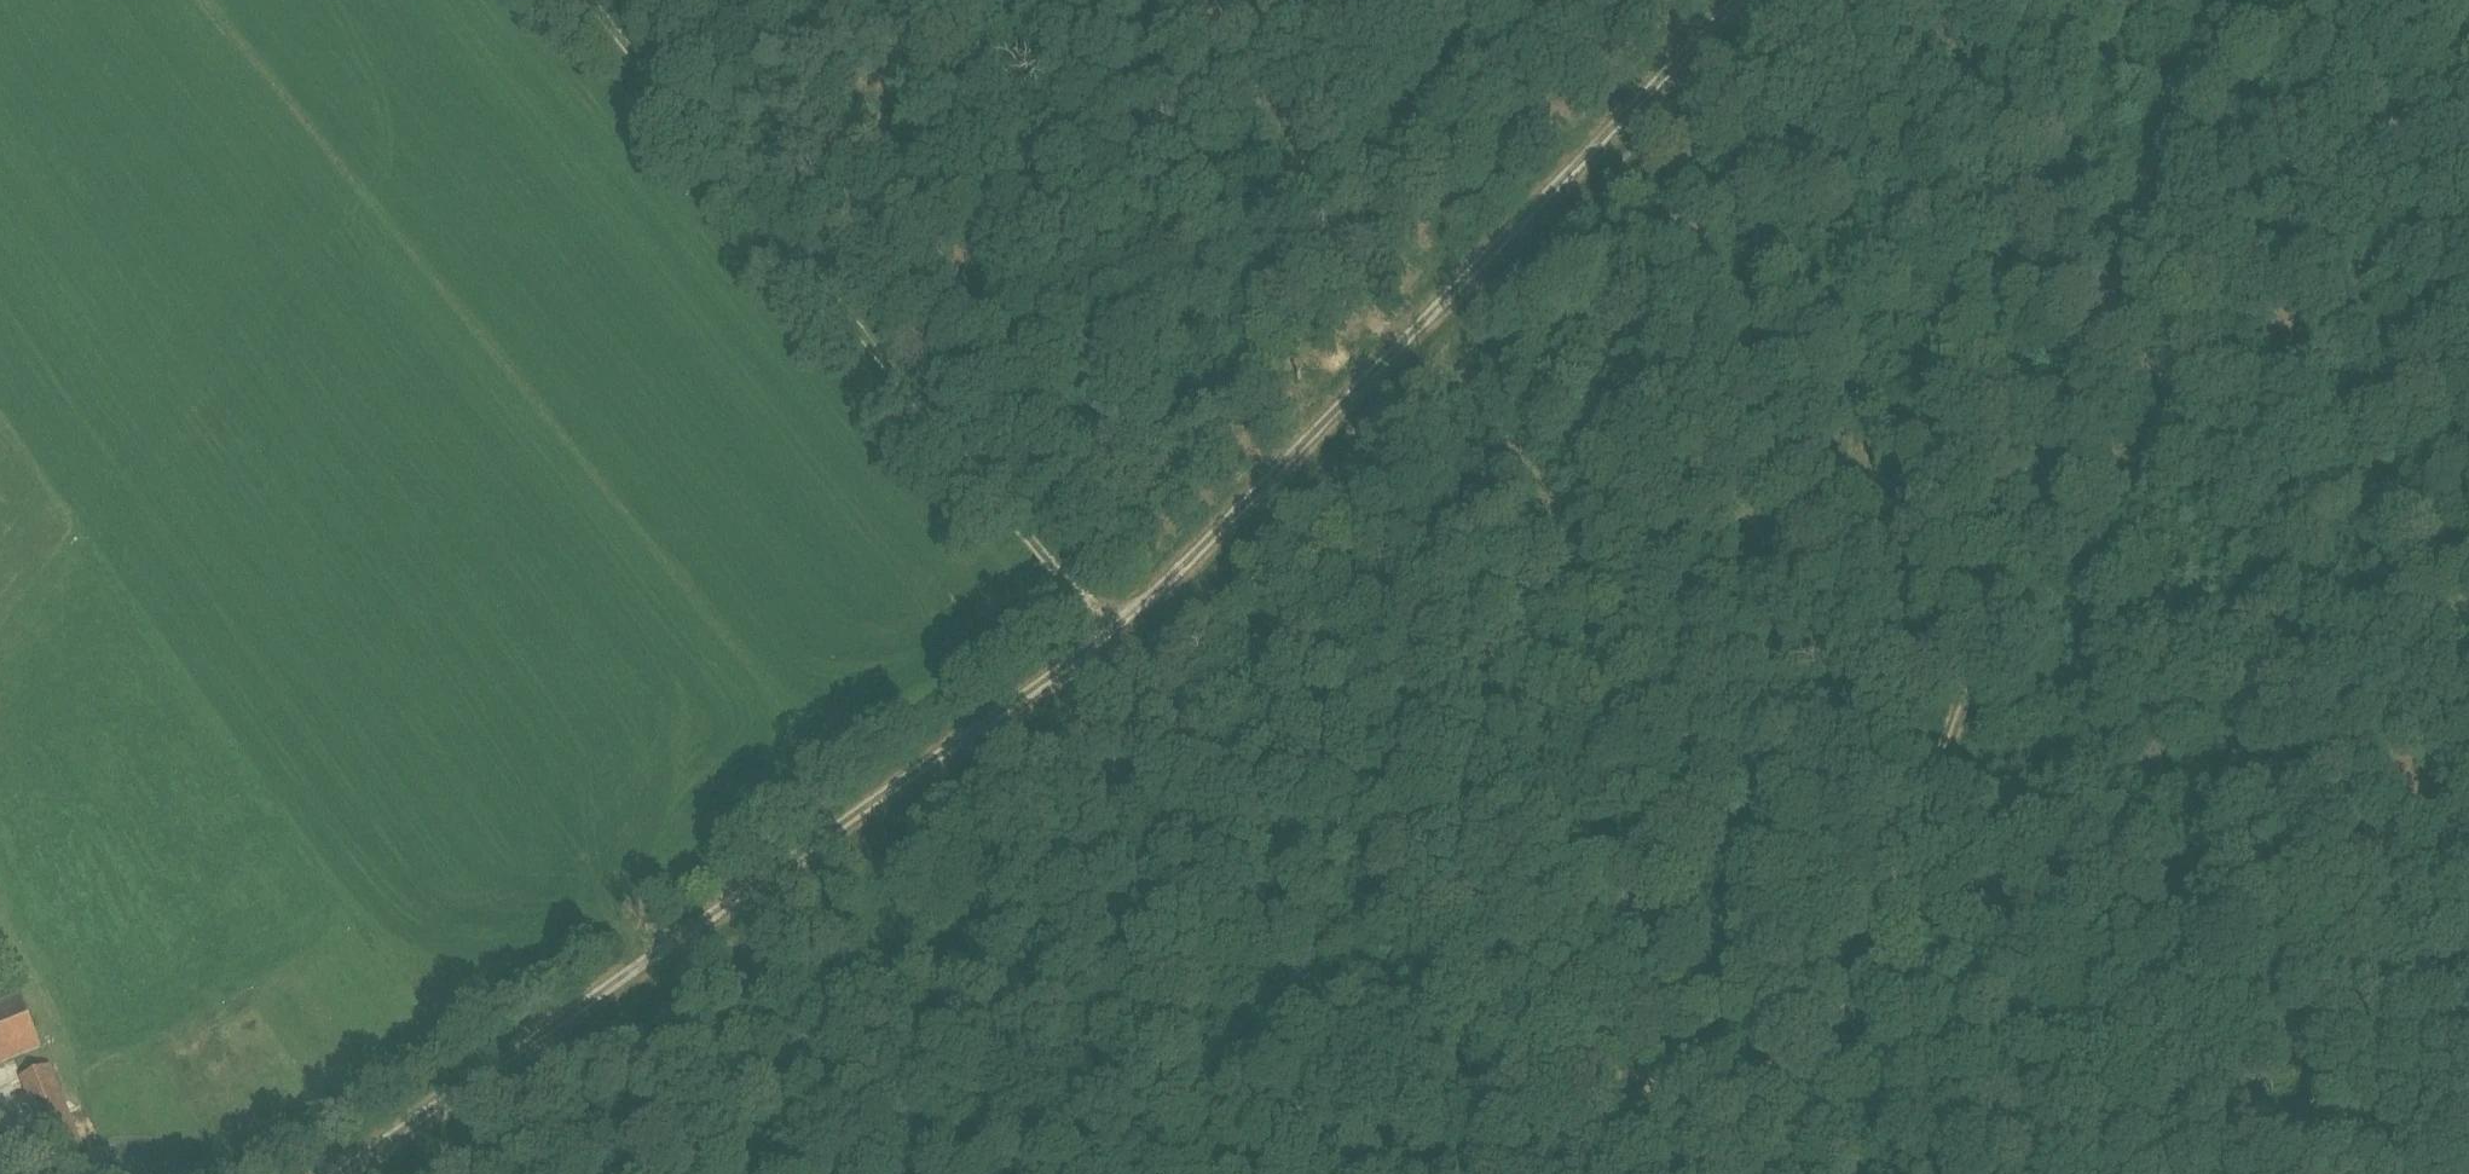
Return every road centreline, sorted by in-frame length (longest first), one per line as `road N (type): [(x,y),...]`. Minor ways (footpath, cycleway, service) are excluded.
road 1 (track): [(1757,1173),(1903,265),(2045,0)]
road 2 (track): [(346,1173),(1104,647)]
road 3 (track): [(1104,647),(1375,394),(1565,168),(1721,34),(1749,0)]
road 4 (track): [(594,0),(841,304),(1104,647)]

